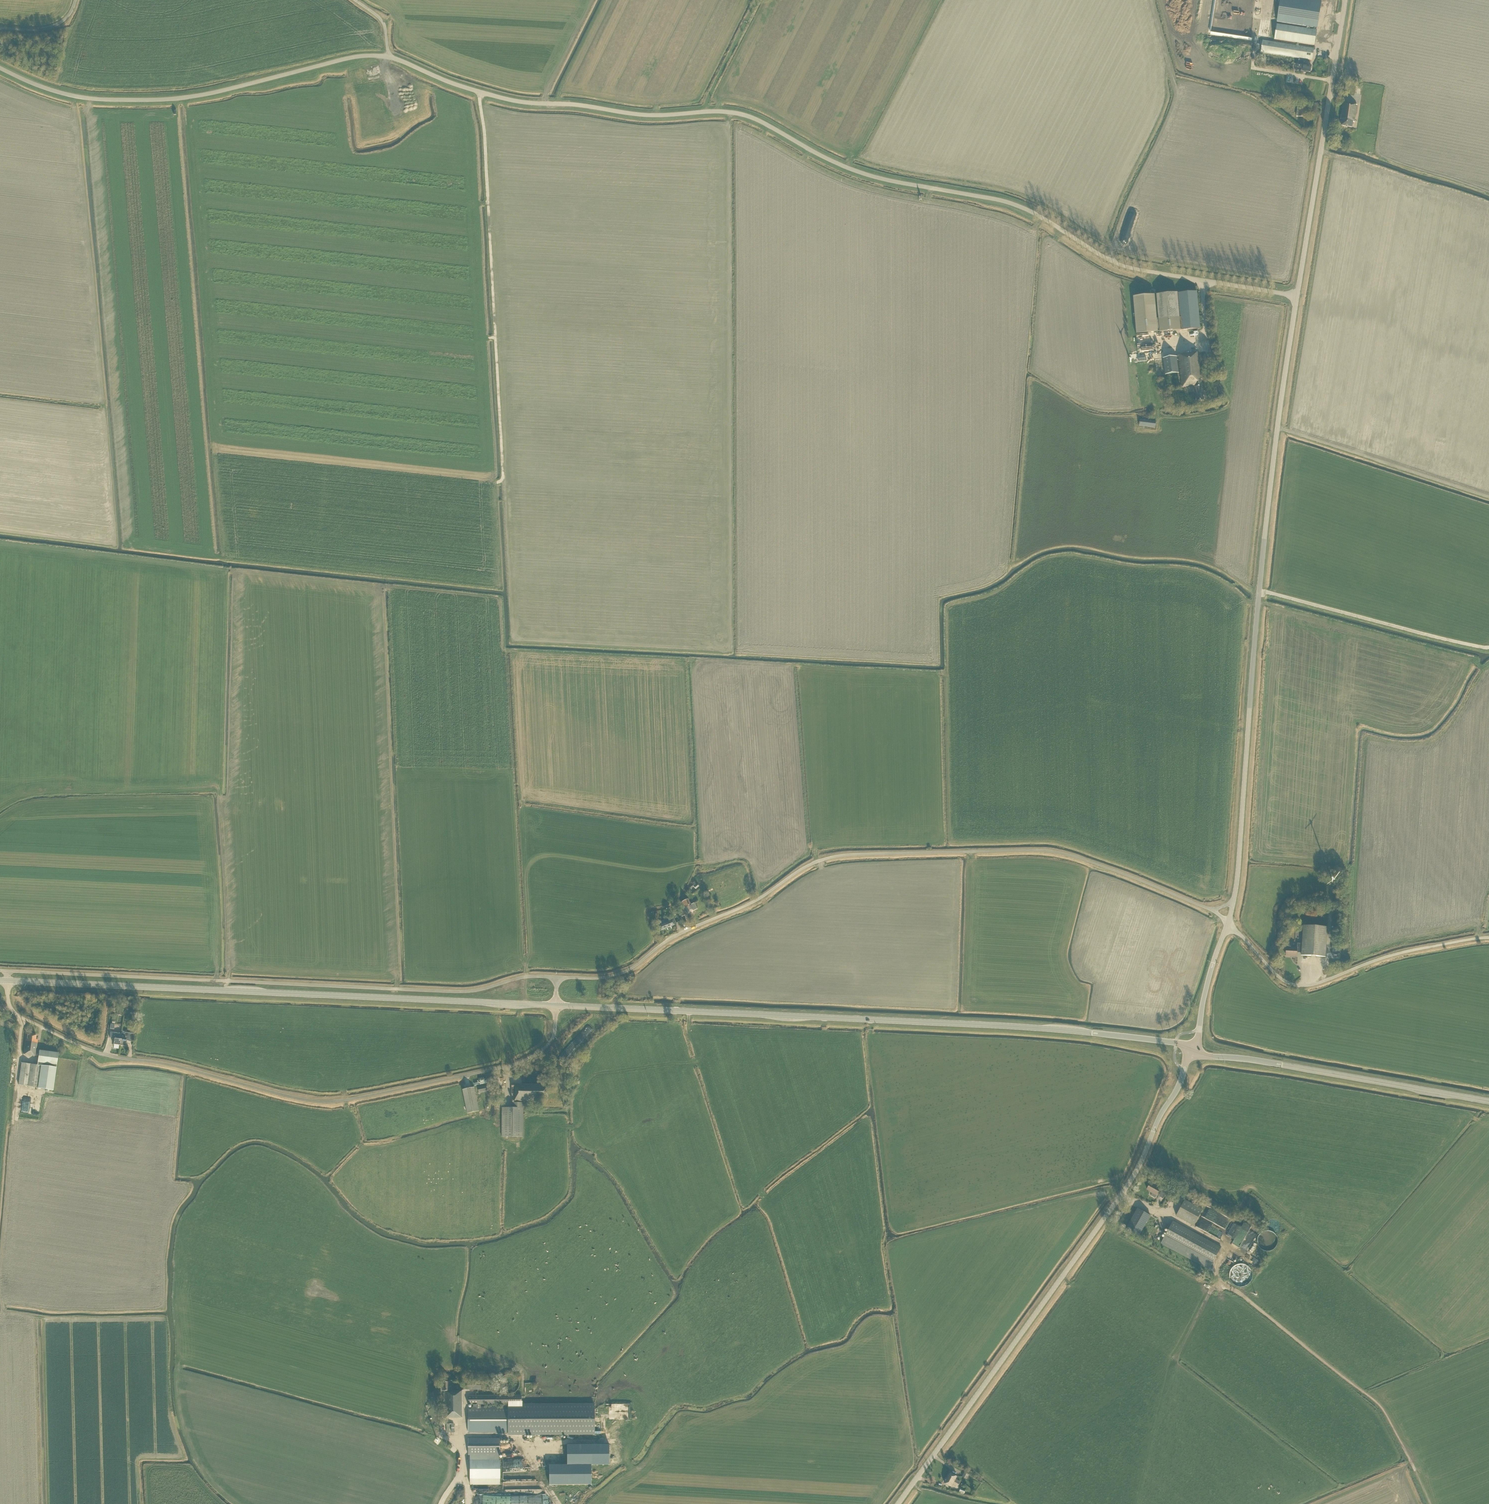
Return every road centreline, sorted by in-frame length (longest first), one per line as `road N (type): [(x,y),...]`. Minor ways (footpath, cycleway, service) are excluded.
road 1 (unclassified): [(481,93),(652,115),(734,113),(852,169),(1014,205),(1125,266),(1297,295)]
road 2 (unclassified): [(558,977),(625,971),(672,937),(841,855),(1054,852),(1213,910)]
road 3 (primary): [(1192,1050),(1038,1029),(556,1006)]
road 4 (residential): [(556,1006),(551,1041),(519,1063),(329,1102),(94,1051),(18,1015),(8,980)]
road 5 (tertiary): [(1234,900),(1267,522),(1297,295)]
road 6 (unclassified): [(8,971),(463,991),(558,977)]
road 7 (primary): [(556,1006),(8,980)]
road 8 (tertiary): [(898,1503),(1127,1187),(1192,1050)]
road 9 (unclassified): [(0,67),(63,93),(155,100),(388,56)]
road 10 (unclassified): [(505,479),(481,93)]
road 11 (primary): [(1488,1101),(1192,1050)]
road 12 (tertiary): [(1297,295),(1345,0)]
road 13 (unclassified): [(1488,938),(1402,953),(1301,986),(1279,977),(1228,922)]
road 14 (tertiary): [(1192,1050),(1228,922)]
road 15 (track): [(701,113),(755,0)]

